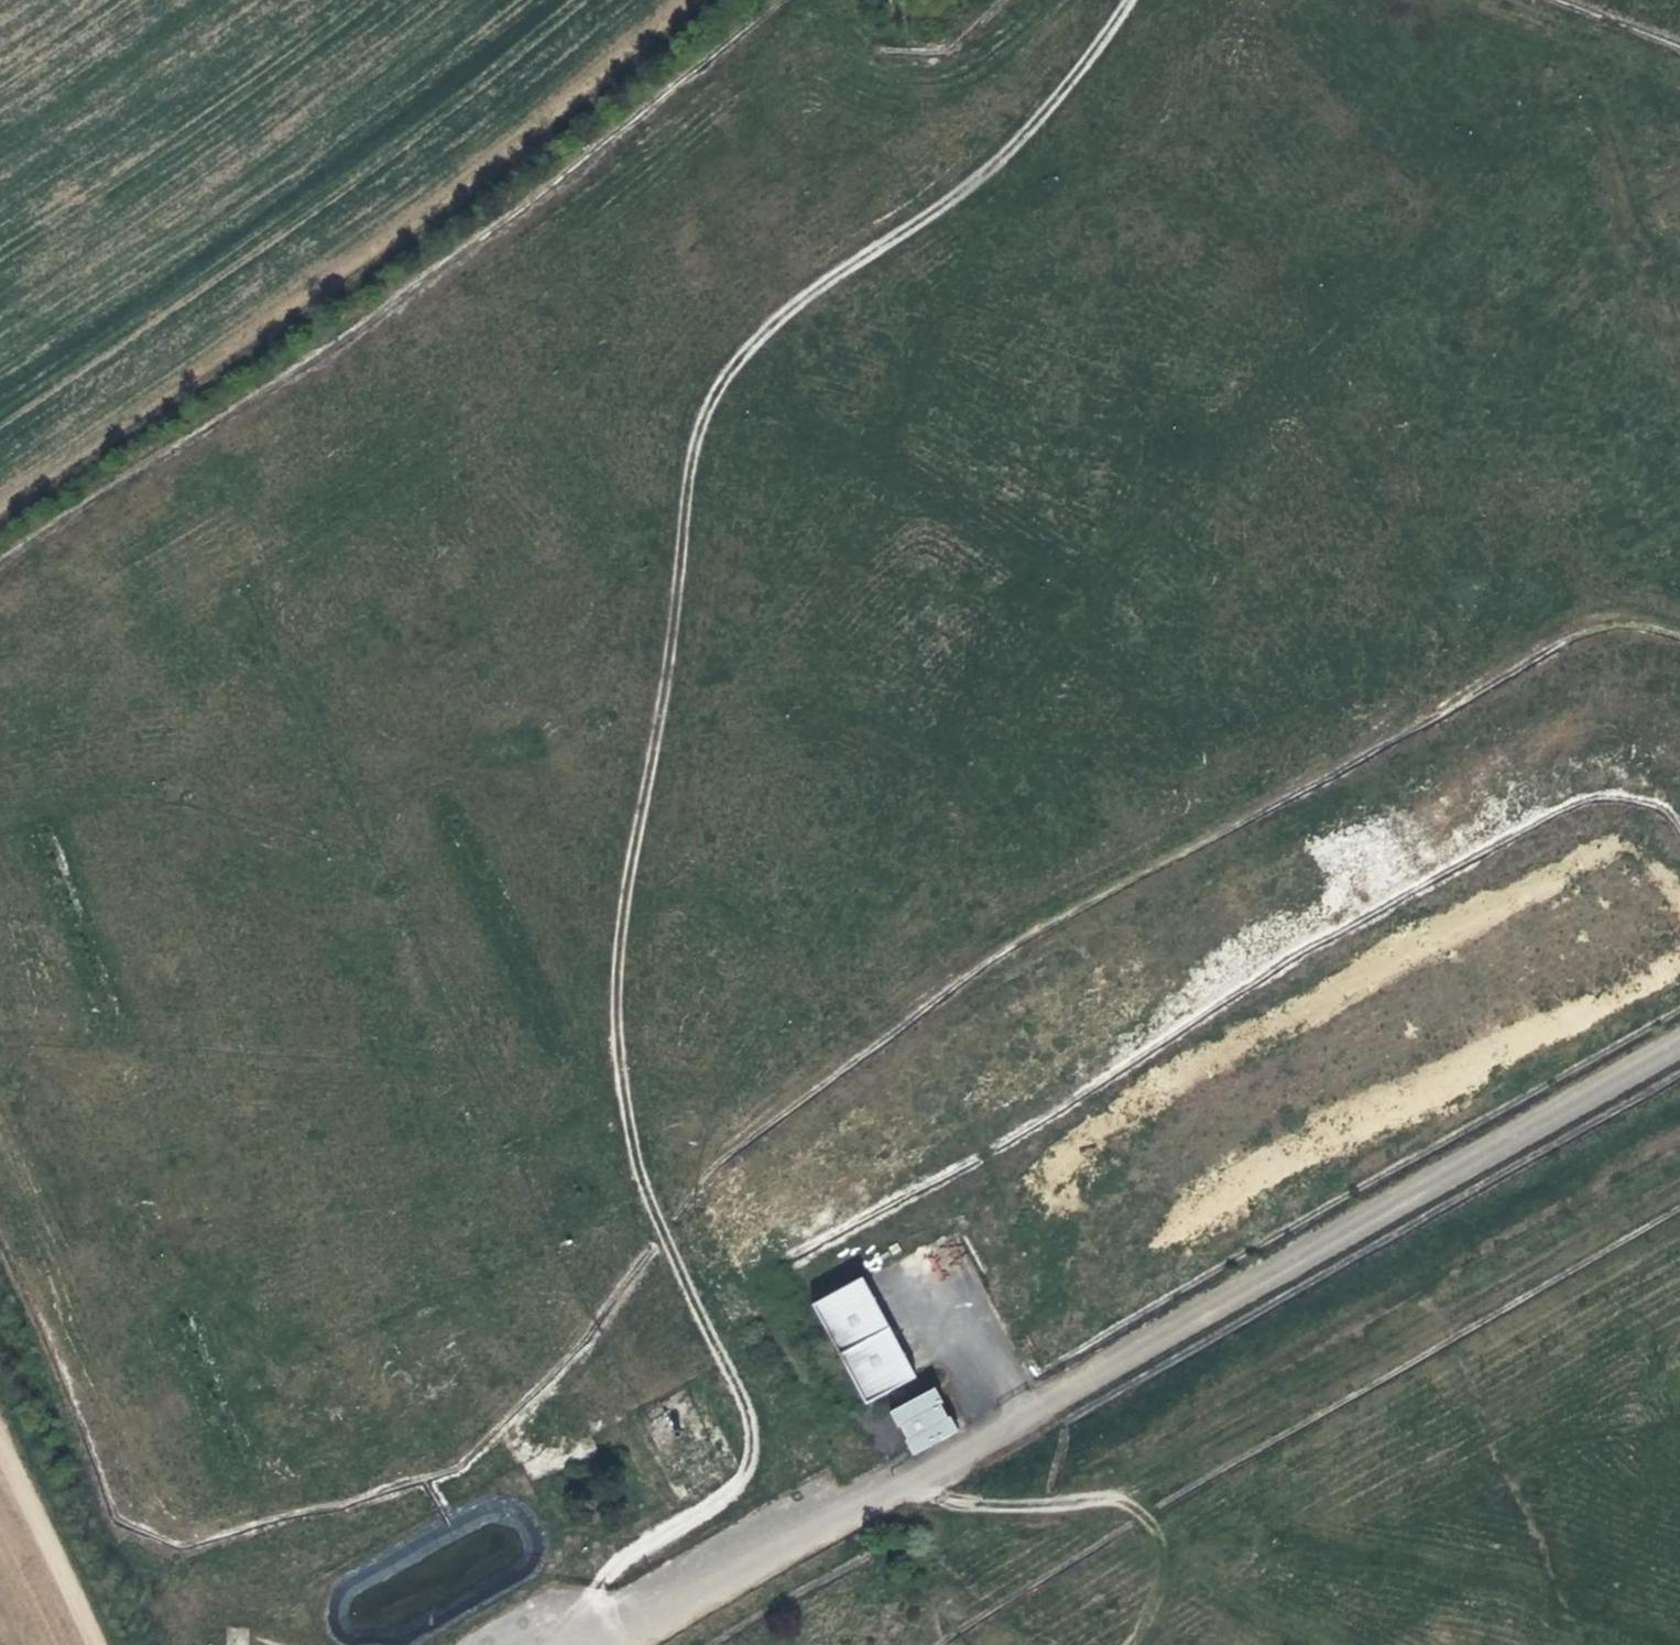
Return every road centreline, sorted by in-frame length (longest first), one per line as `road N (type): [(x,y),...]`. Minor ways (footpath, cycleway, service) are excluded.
road 1 (track): [(548,1644),(582,1602),(714,1511),(744,1479),(743,1415),(652,1208),(623,1077),(622,983),(643,784),(682,590),(690,475),(708,419),(736,363),(778,321),(1016,153),(1138,0)]
road 2 (track): [(0,509),(524,150),(691,0)]
road 3 (track): [(0,1444),(102,1644)]

